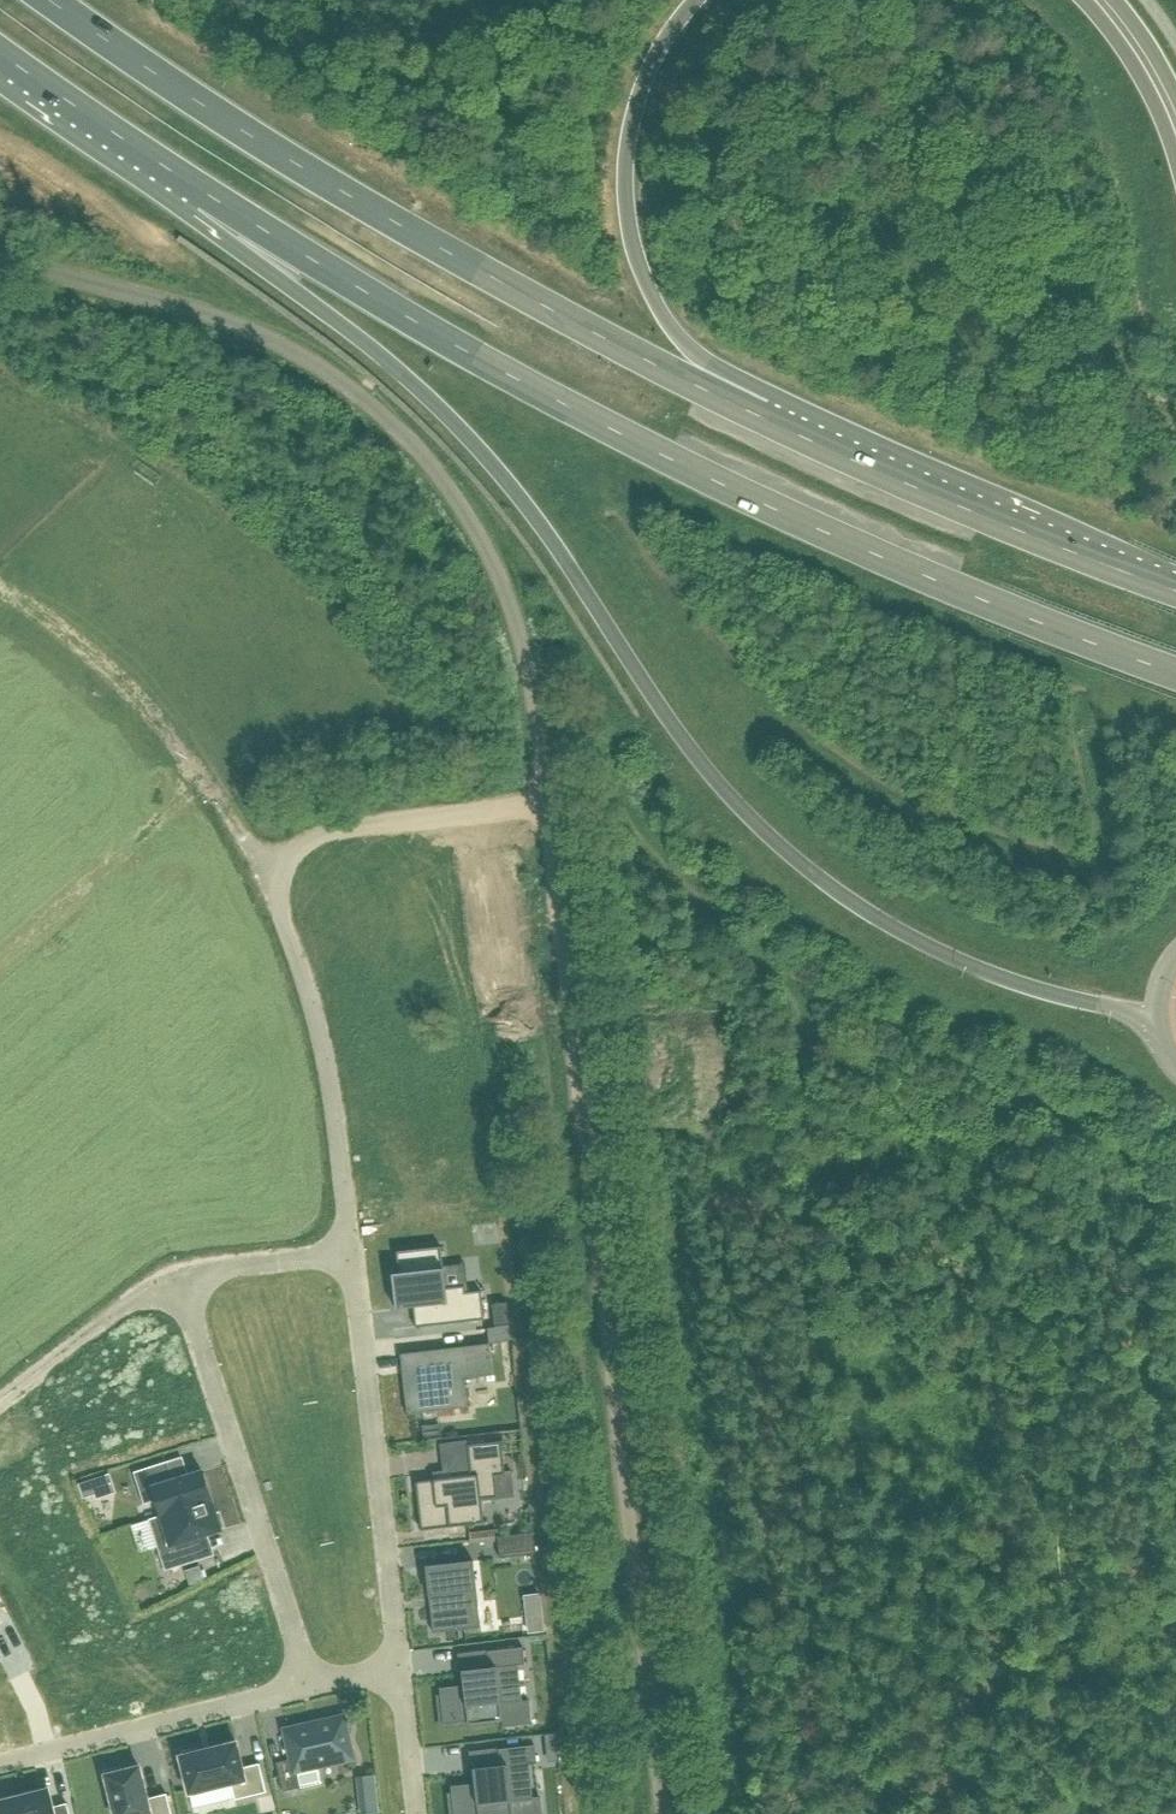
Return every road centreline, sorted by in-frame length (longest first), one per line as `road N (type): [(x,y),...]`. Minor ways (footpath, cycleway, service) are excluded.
road 1 (primary): [(204,194),(291,288),(460,425),(543,527),(683,737),(780,844),(863,908),(957,960),(1129,1011),(1158,1028)]
road 2 (primary): [(204,194),(644,446),(867,552),(1175,674)]
road 3 (unclassified): [(545,801),(662,1813)]
road 4 (unclassified): [(0,260),(230,321),(327,371),(378,410),(429,462),(500,579),(529,678),(545,801)]
road 5 (primary): [(763,418),(370,208),(50,0)]
road 6 (primary): [(763,418),(659,308),(638,263),(625,195),(630,124),(643,86),(696,0)]
road 7 (primary): [(1175,589),(763,418)]
road 8 (residential): [(167,1279),(192,1316),(317,1683)]
road 9 (residential): [(354,1250),(400,1671)]
road 10 (residential): [(266,865),(314,1004),(354,1250)]
road 11 (residential): [(0,1765),(317,1683)]
road 12 (residential): [(266,865),(323,831),(545,801)]
road 13 (residential): [(0,585),(113,673),(171,730),(204,779)]
road 14 (residential): [(0,963),(204,779)]
road 15 (primary): [(0,53),(204,194)]
road 16 (residential): [(0,1405),(167,1279)]
road 17 (residential): [(167,1279),(354,1250)]
road 18 (primary): [(1084,0),(1131,62),(1175,159)]
road 19 (residential): [(400,1671),(417,1813)]

